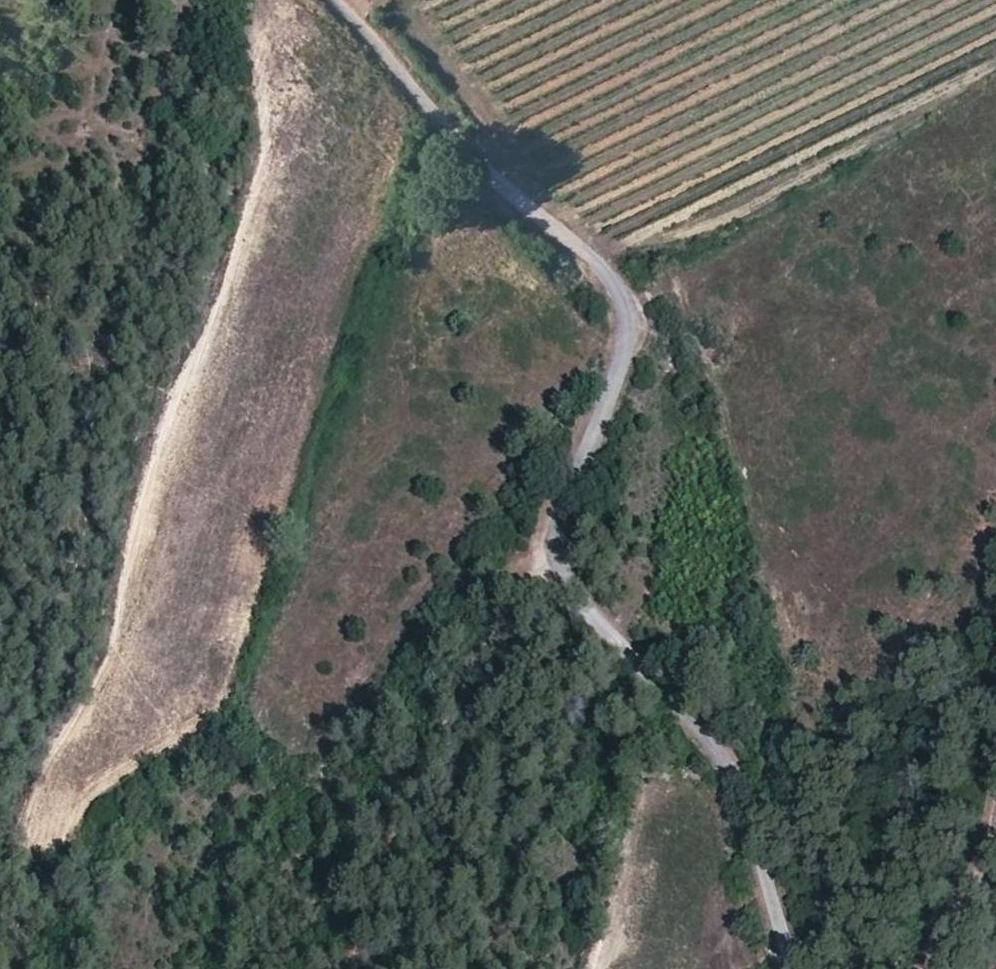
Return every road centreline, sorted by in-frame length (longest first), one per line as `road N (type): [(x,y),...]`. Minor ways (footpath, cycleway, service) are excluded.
road 1 (unclassified): [(333,0),(466,149),(591,256),(624,312),(630,342),(566,535),(567,559),(581,594),(700,716),(739,775),(793,968)]

